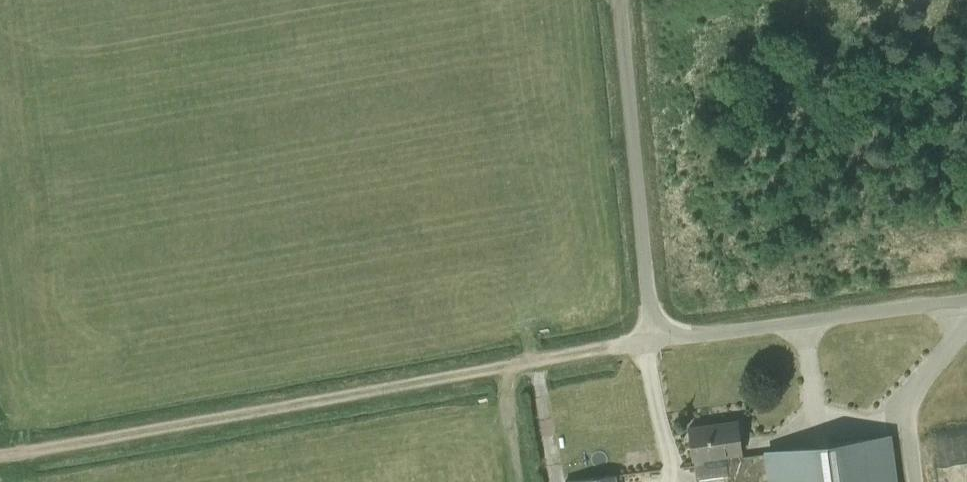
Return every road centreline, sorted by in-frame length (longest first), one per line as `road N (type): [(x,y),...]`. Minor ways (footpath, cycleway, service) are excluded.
road 1 (track): [(0,458),(652,339)]
road 2 (unclassified): [(652,339),(619,0)]
road 3 (unclassified): [(652,339),(966,301)]

